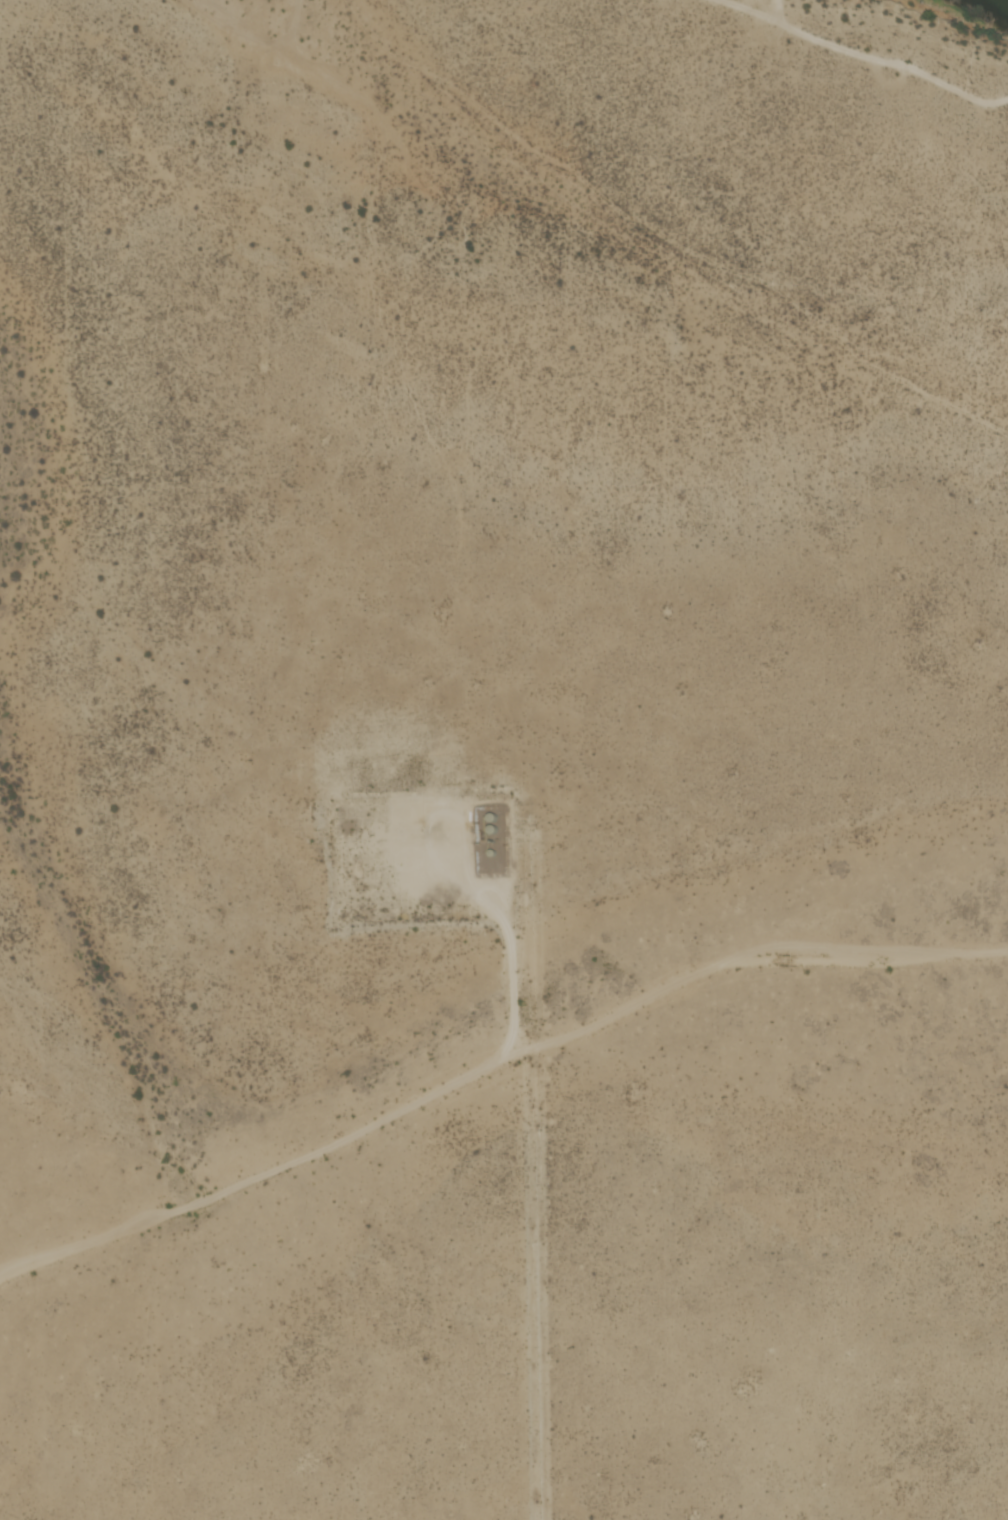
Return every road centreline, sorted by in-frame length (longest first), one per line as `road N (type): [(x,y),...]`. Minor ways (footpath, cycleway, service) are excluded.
road 1 (track): [(0,1279),(345,1141),(711,969),(1007,952)]
road 2 (track): [(1007,100),(985,103),(710,0)]
road 3 (track): [(516,1058),(504,906),(392,818)]

